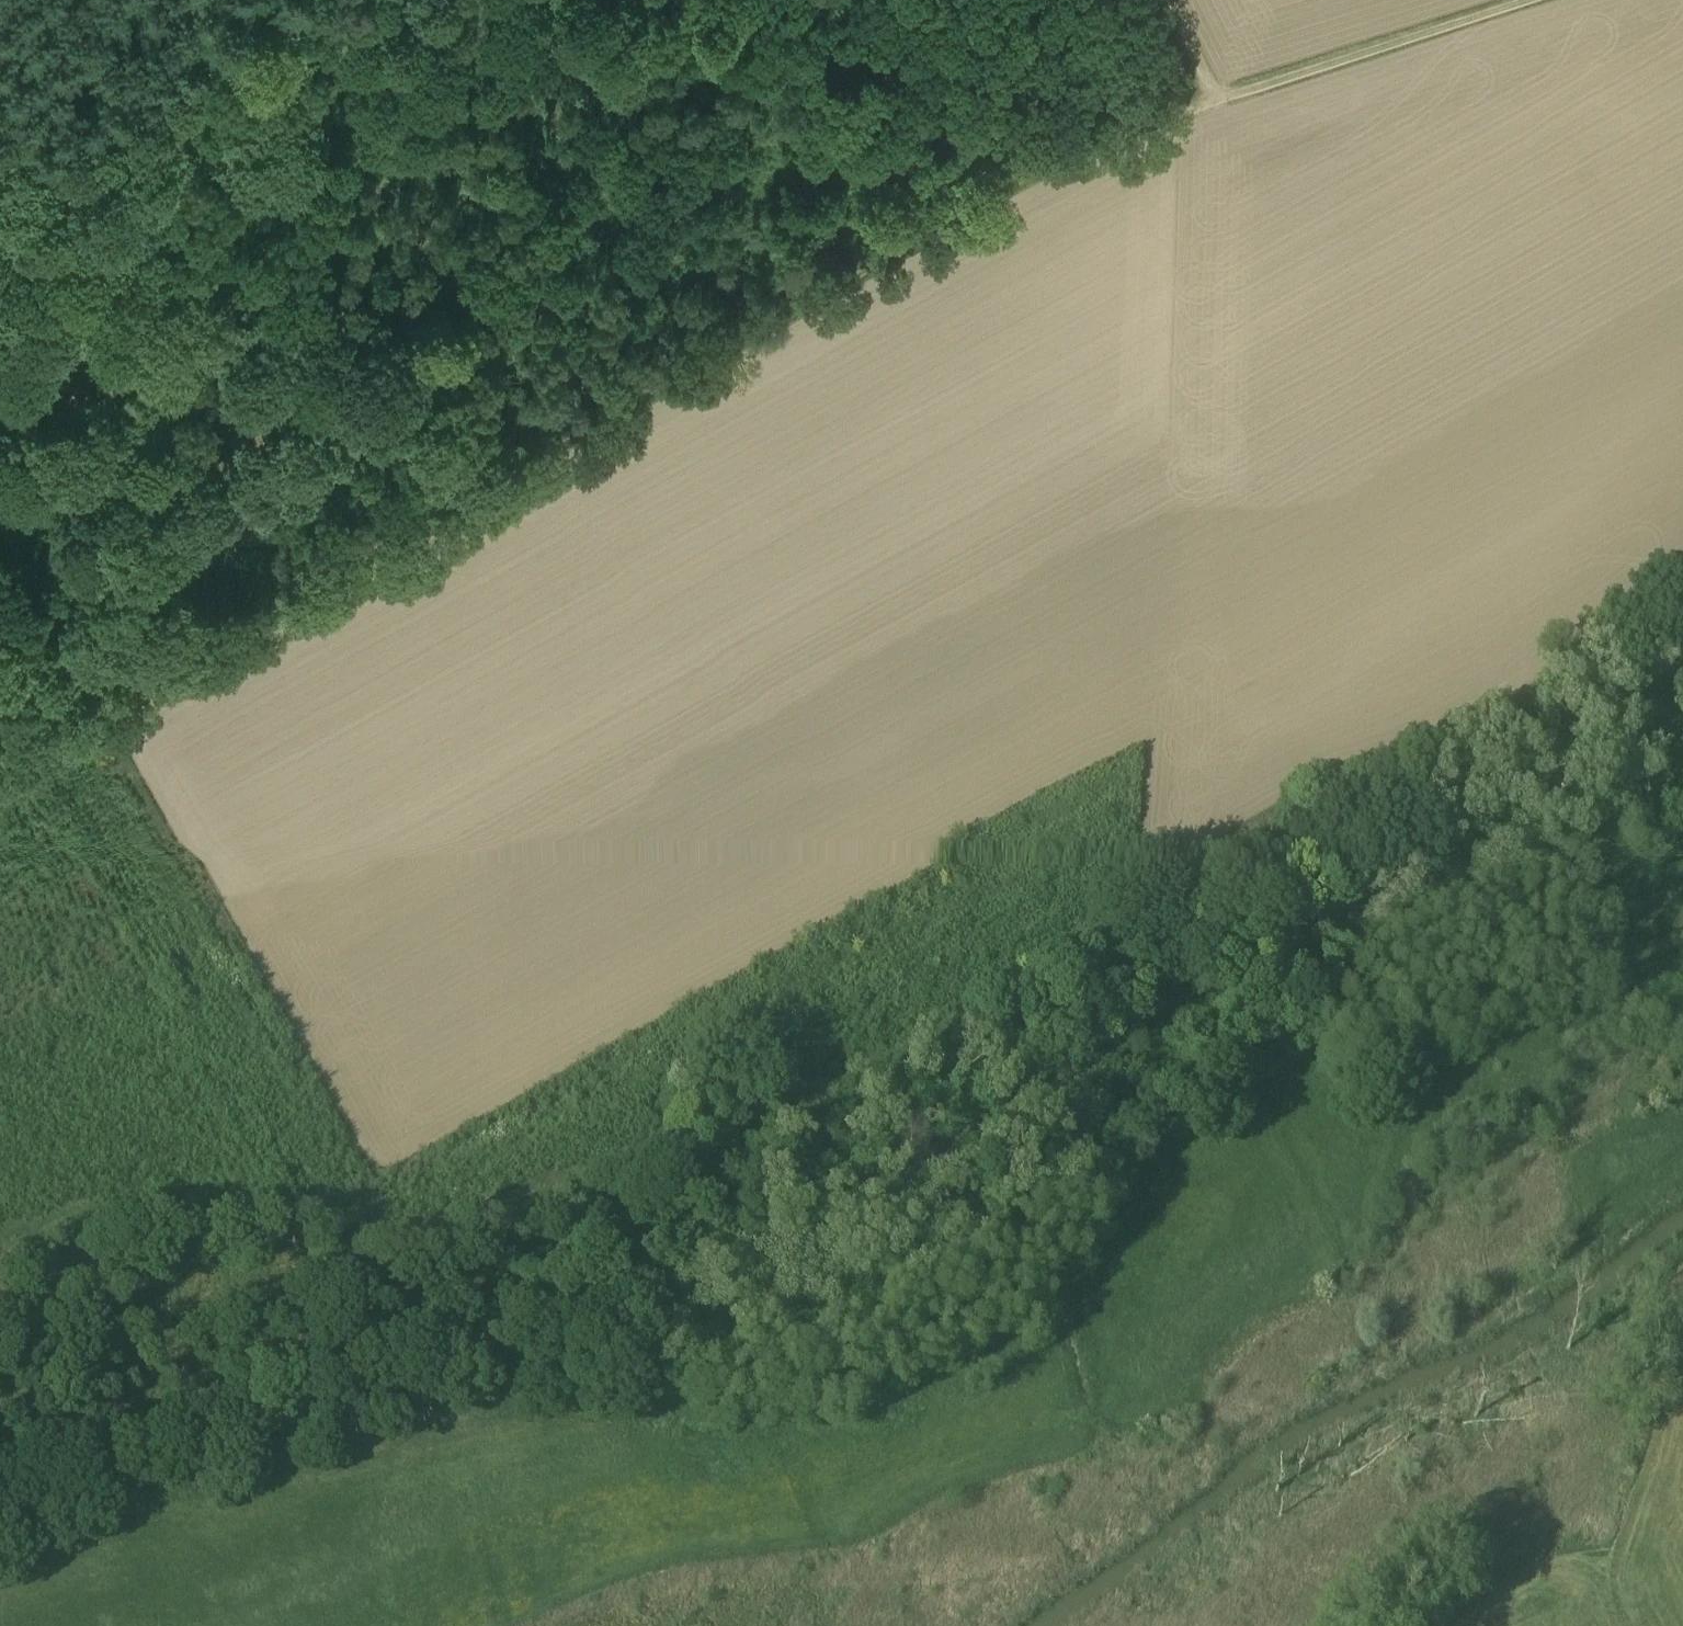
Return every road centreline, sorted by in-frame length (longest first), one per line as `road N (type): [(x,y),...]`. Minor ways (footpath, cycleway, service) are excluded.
road 1 (track): [(0,1523),(401,1364),(810,1230),(1551,778),(1682,687)]
road 2 (track): [(1053,154),(1119,116),(1494,0)]
road 3 (track): [(376,0),(0,202)]

